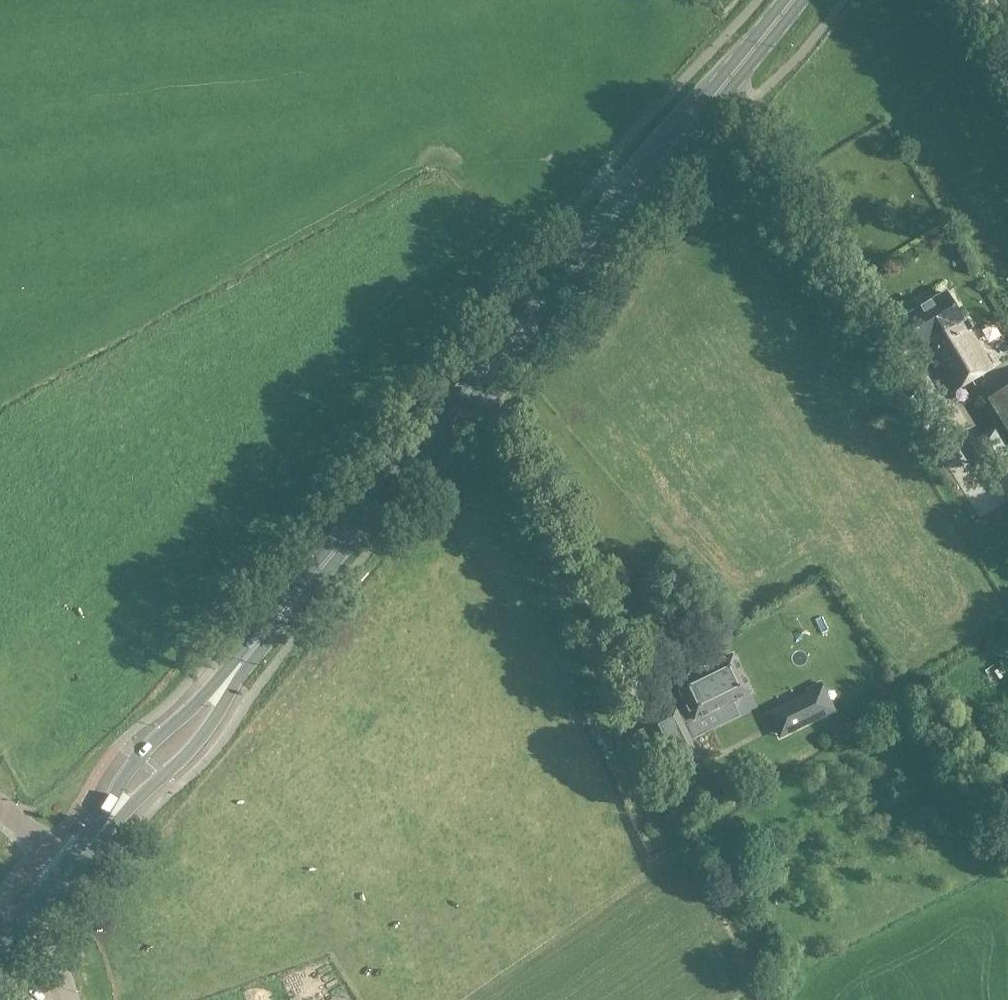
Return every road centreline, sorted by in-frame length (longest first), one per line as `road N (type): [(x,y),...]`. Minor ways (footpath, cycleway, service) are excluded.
road 1 (primary): [(245,657),(794,0)]
road 2 (primary): [(92,844),(191,751),(245,657)]
road 3 (primary): [(245,657),(147,749),(92,844)]

